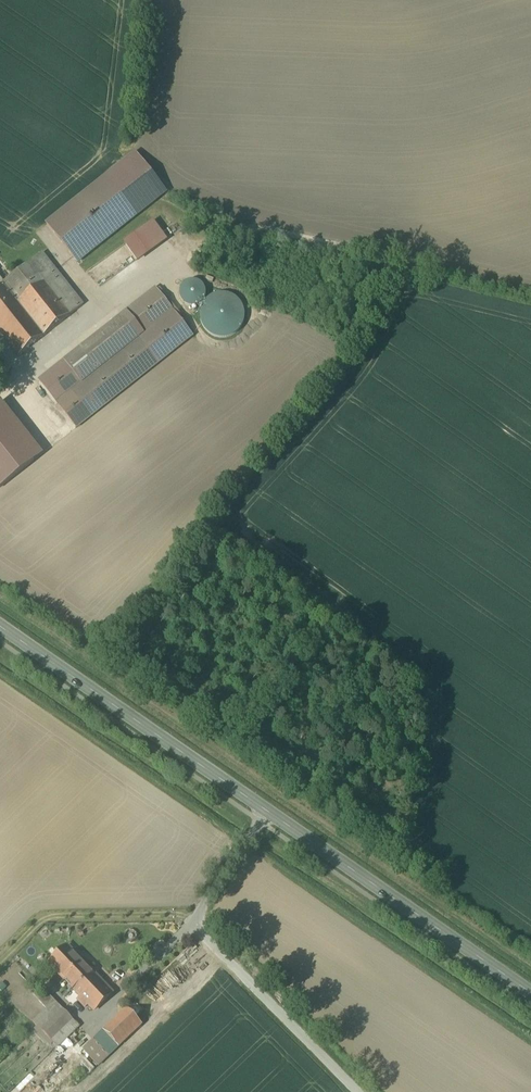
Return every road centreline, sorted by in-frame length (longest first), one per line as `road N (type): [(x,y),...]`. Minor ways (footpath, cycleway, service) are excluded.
road 1 (unclassified): [(267,811),(198,921),(357,1091)]
road 2 (tertiary): [(267,811),(0,626)]
road 3 (tertiary): [(530,994),(267,811)]

